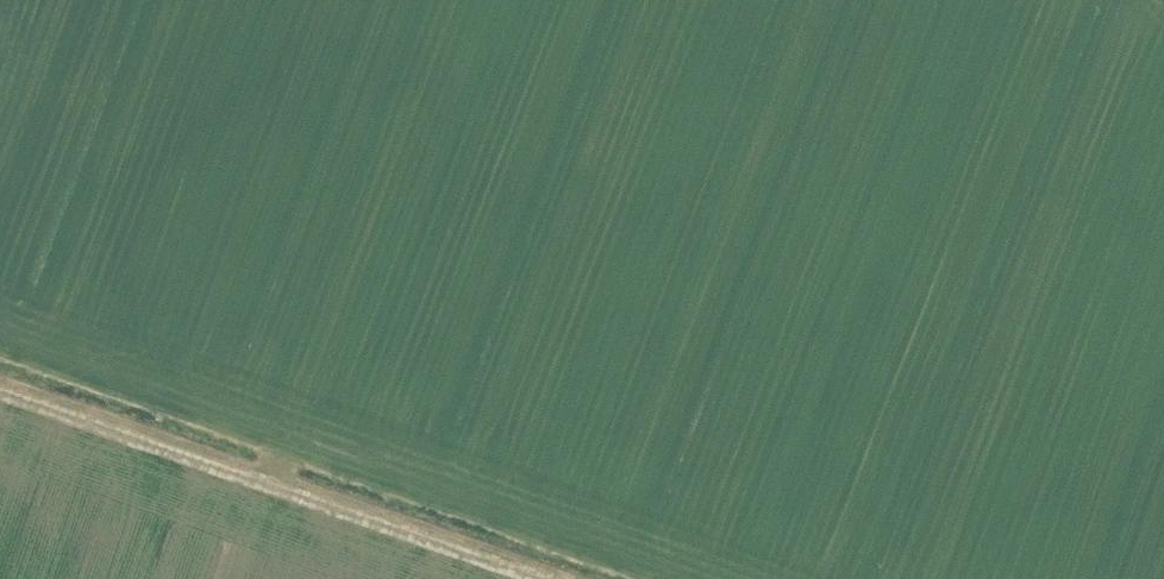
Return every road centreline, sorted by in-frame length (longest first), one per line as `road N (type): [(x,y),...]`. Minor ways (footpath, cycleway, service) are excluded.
road 1 (track): [(0,392),(538,578)]

